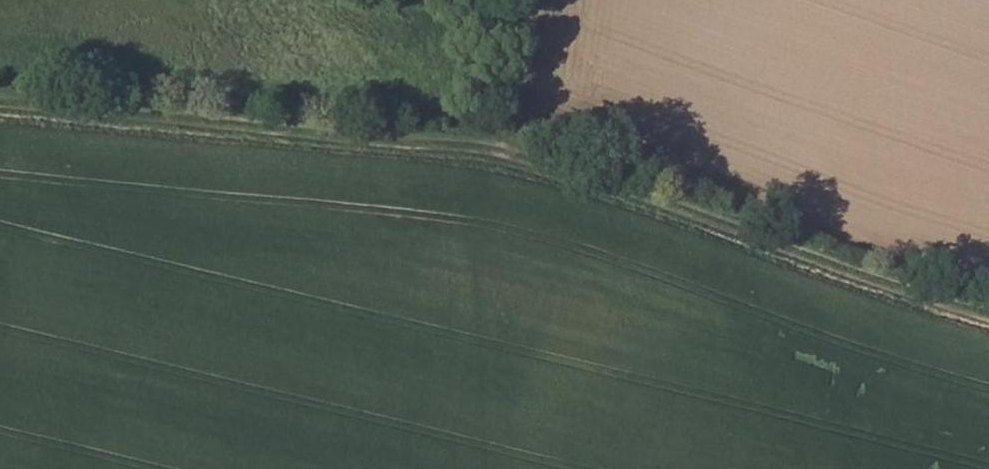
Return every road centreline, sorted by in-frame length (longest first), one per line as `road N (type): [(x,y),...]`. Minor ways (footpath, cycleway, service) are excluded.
road 1 (track): [(0,91),(516,143),(988,304)]

